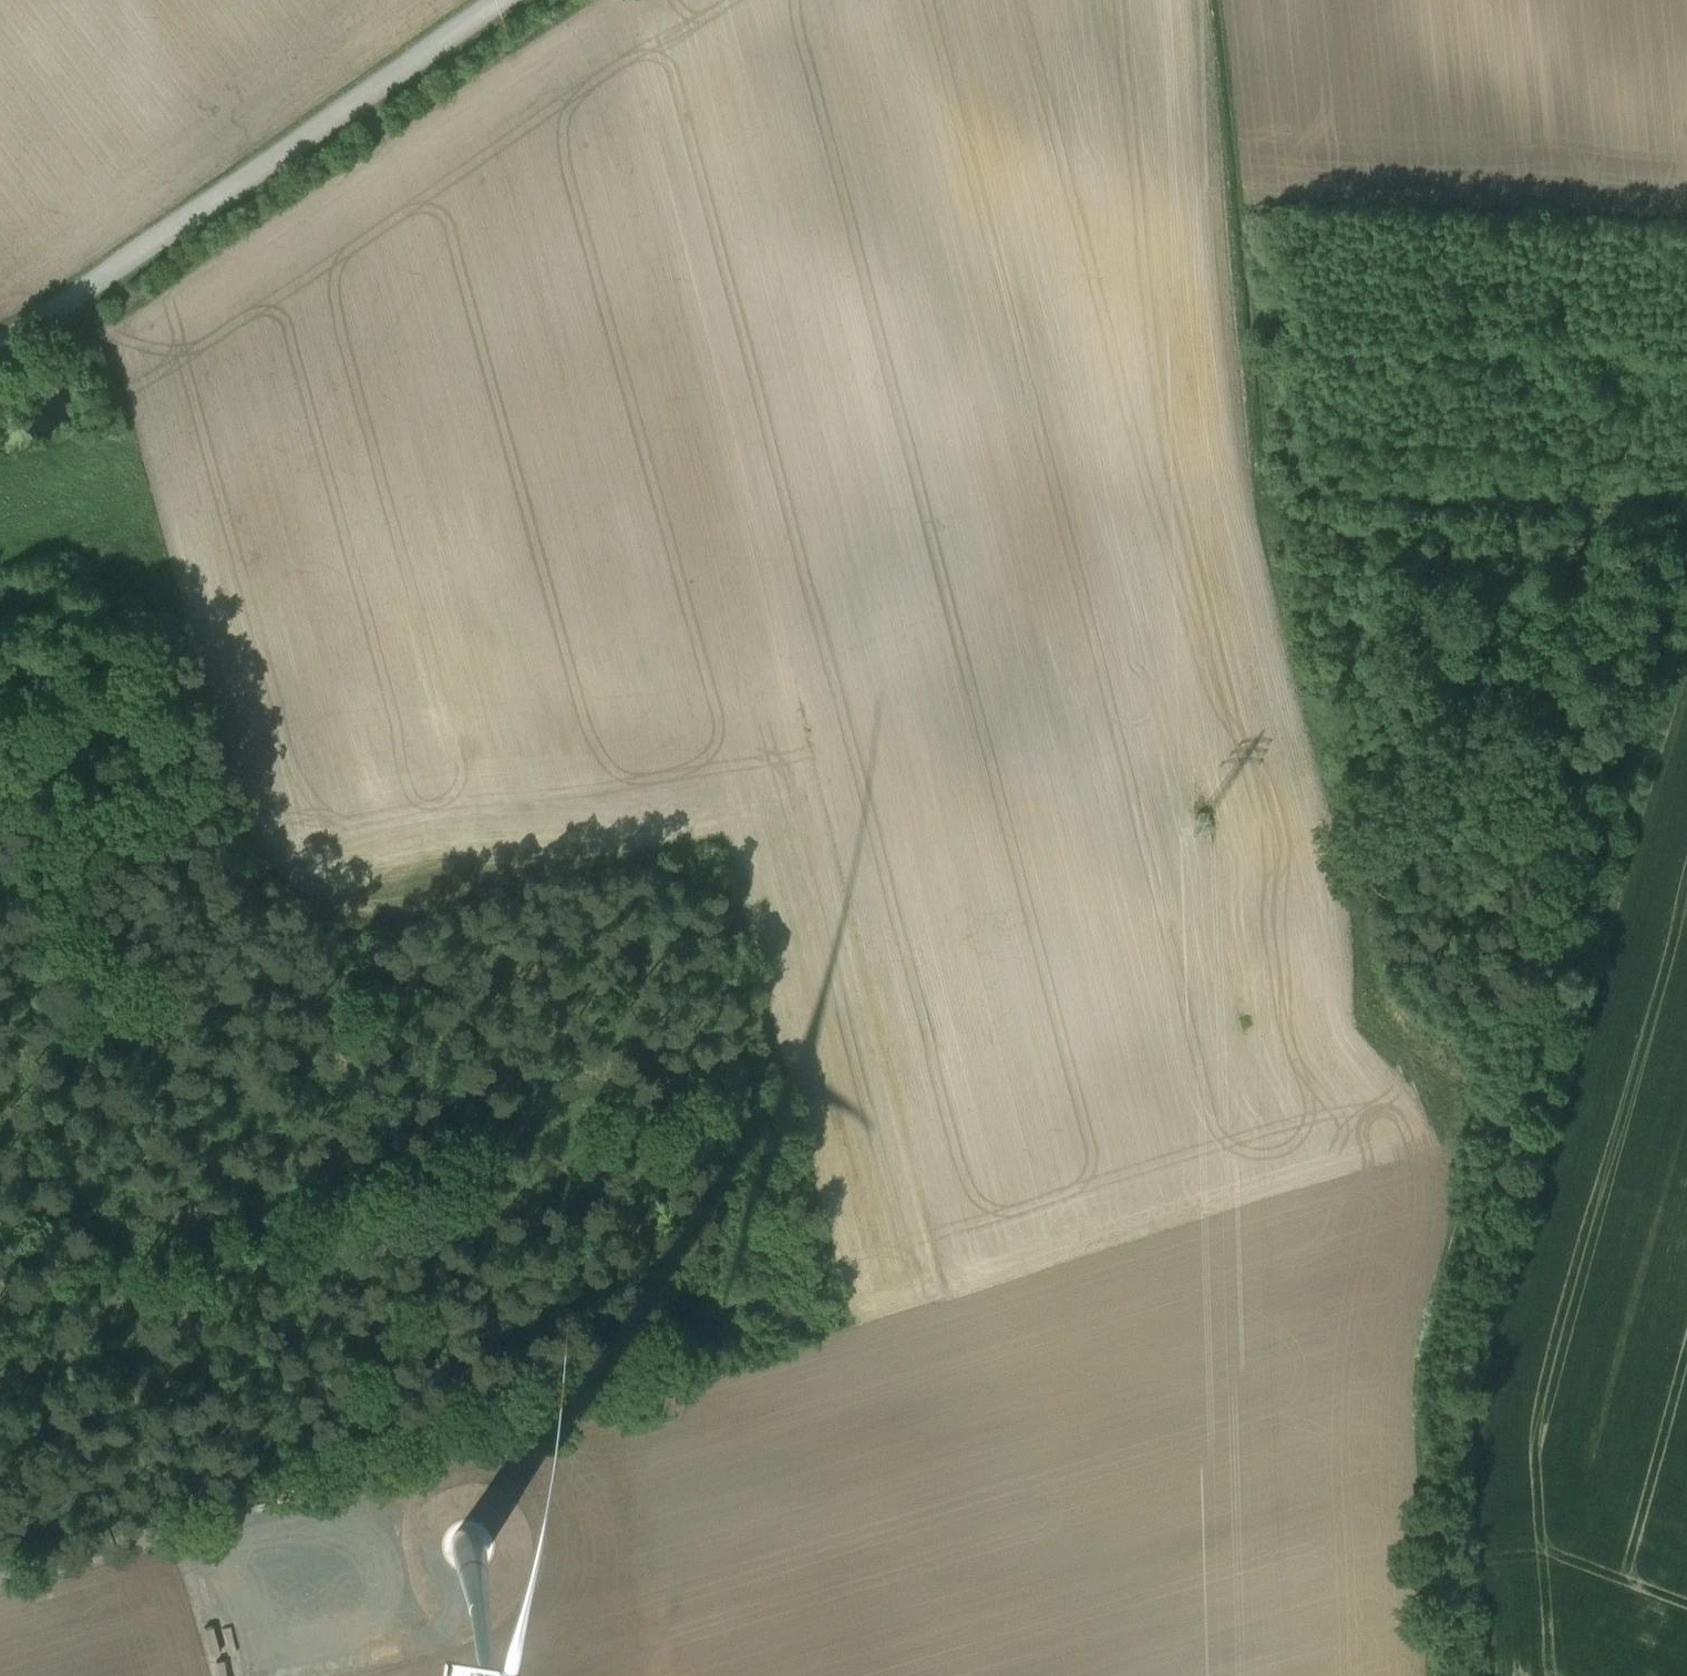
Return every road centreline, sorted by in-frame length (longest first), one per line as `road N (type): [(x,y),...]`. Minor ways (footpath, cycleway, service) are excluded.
road 1 (track): [(511,0),(0,349)]
road 2 (track): [(0,1585),(397,1486)]

